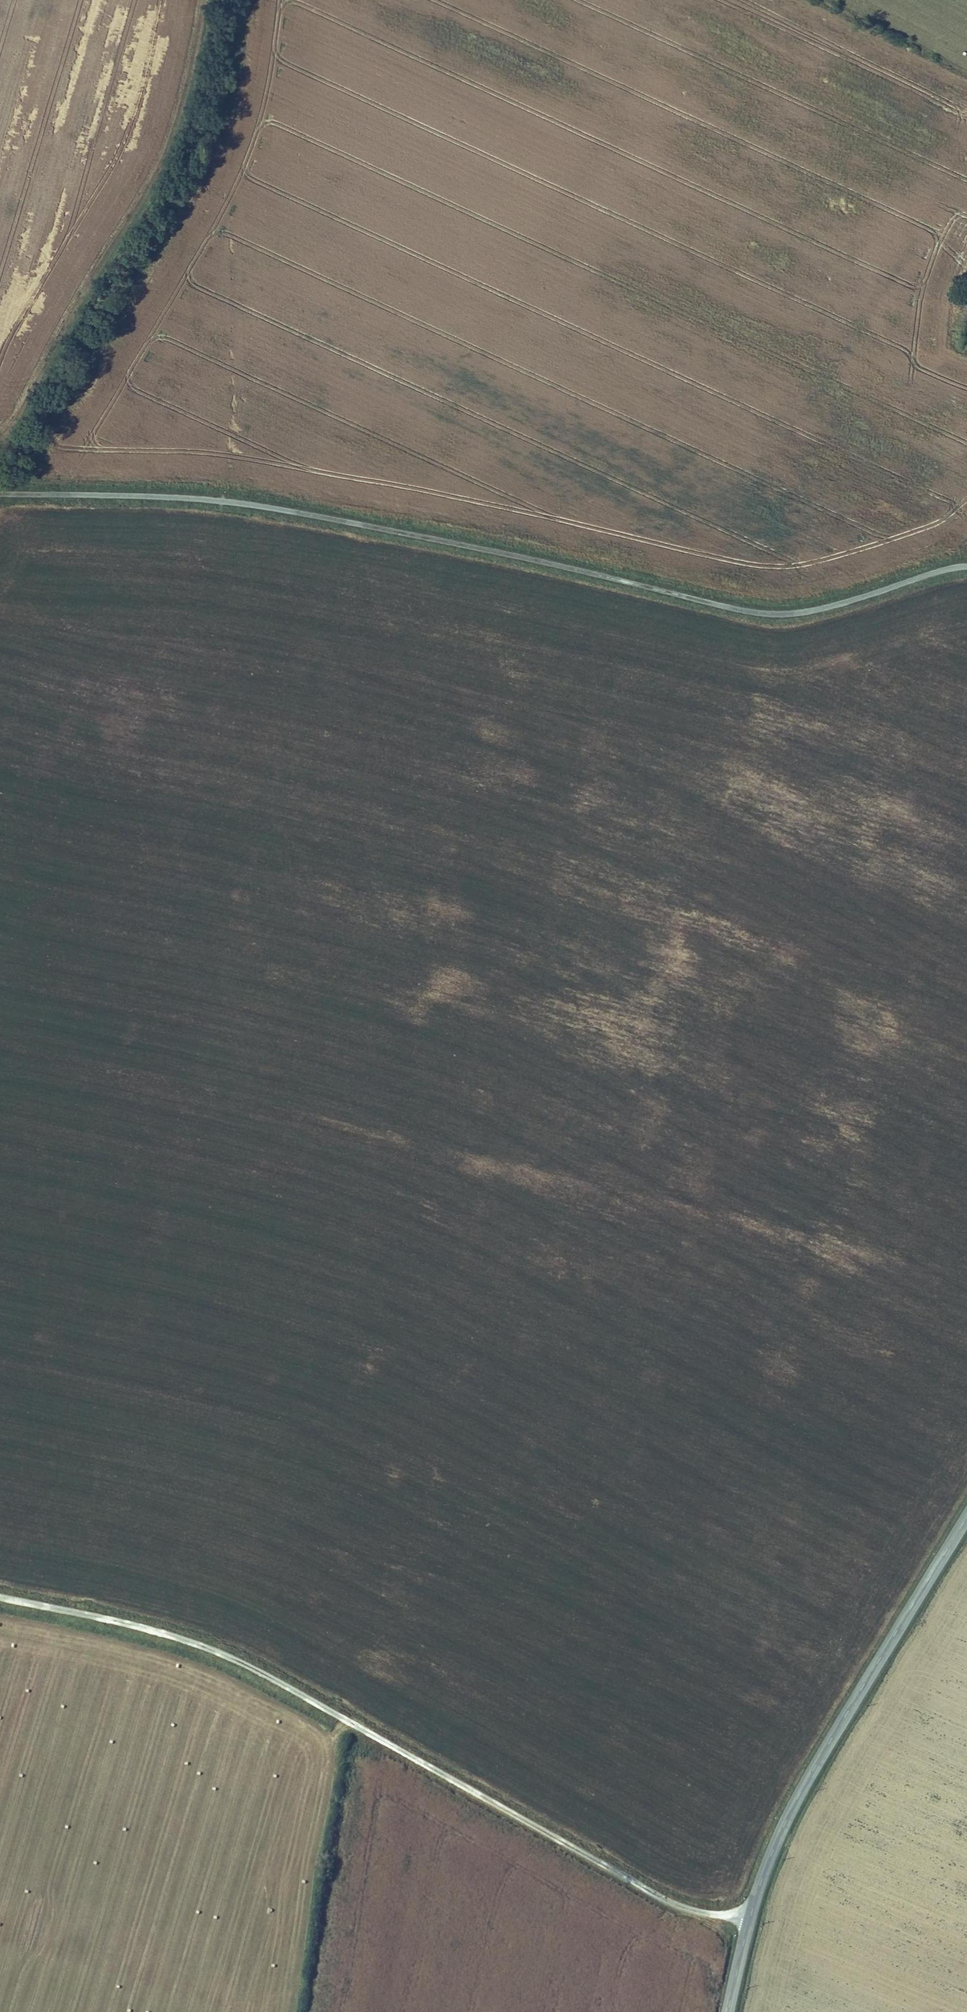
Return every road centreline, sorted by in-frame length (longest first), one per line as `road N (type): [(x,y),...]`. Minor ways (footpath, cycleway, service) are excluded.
road 1 (unclassified): [(0,493),(219,500),(472,544),(778,612),(966,565)]
road 2 (tertiary): [(966,1517),(773,1849),(728,2011)]

